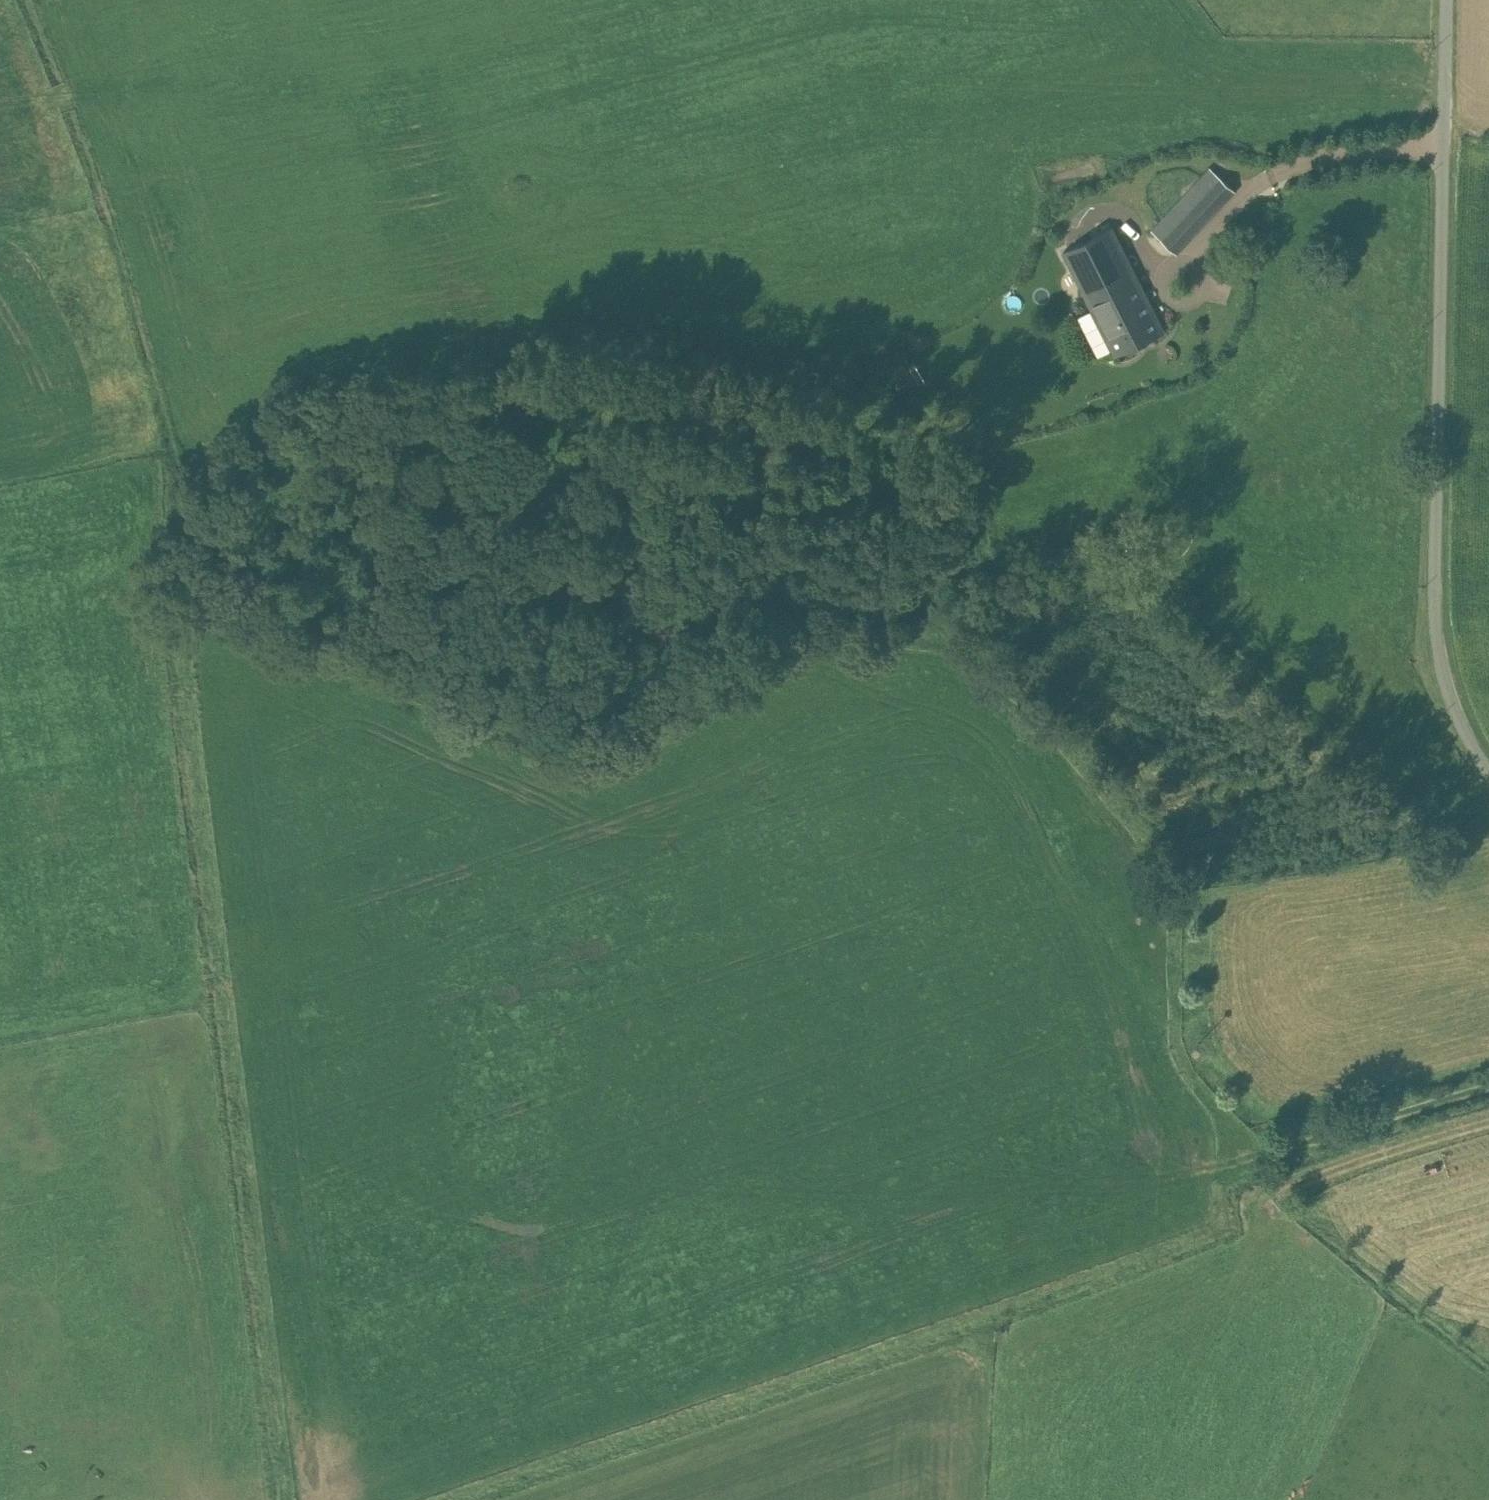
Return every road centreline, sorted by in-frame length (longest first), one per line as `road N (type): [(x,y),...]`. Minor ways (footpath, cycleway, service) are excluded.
road 1 (unclassified): [(1488,771),(1442,670),(1436,624),(1450,0)]
road 2 (track): [(1234,1157),(1308,1146),(1488,1088)]

